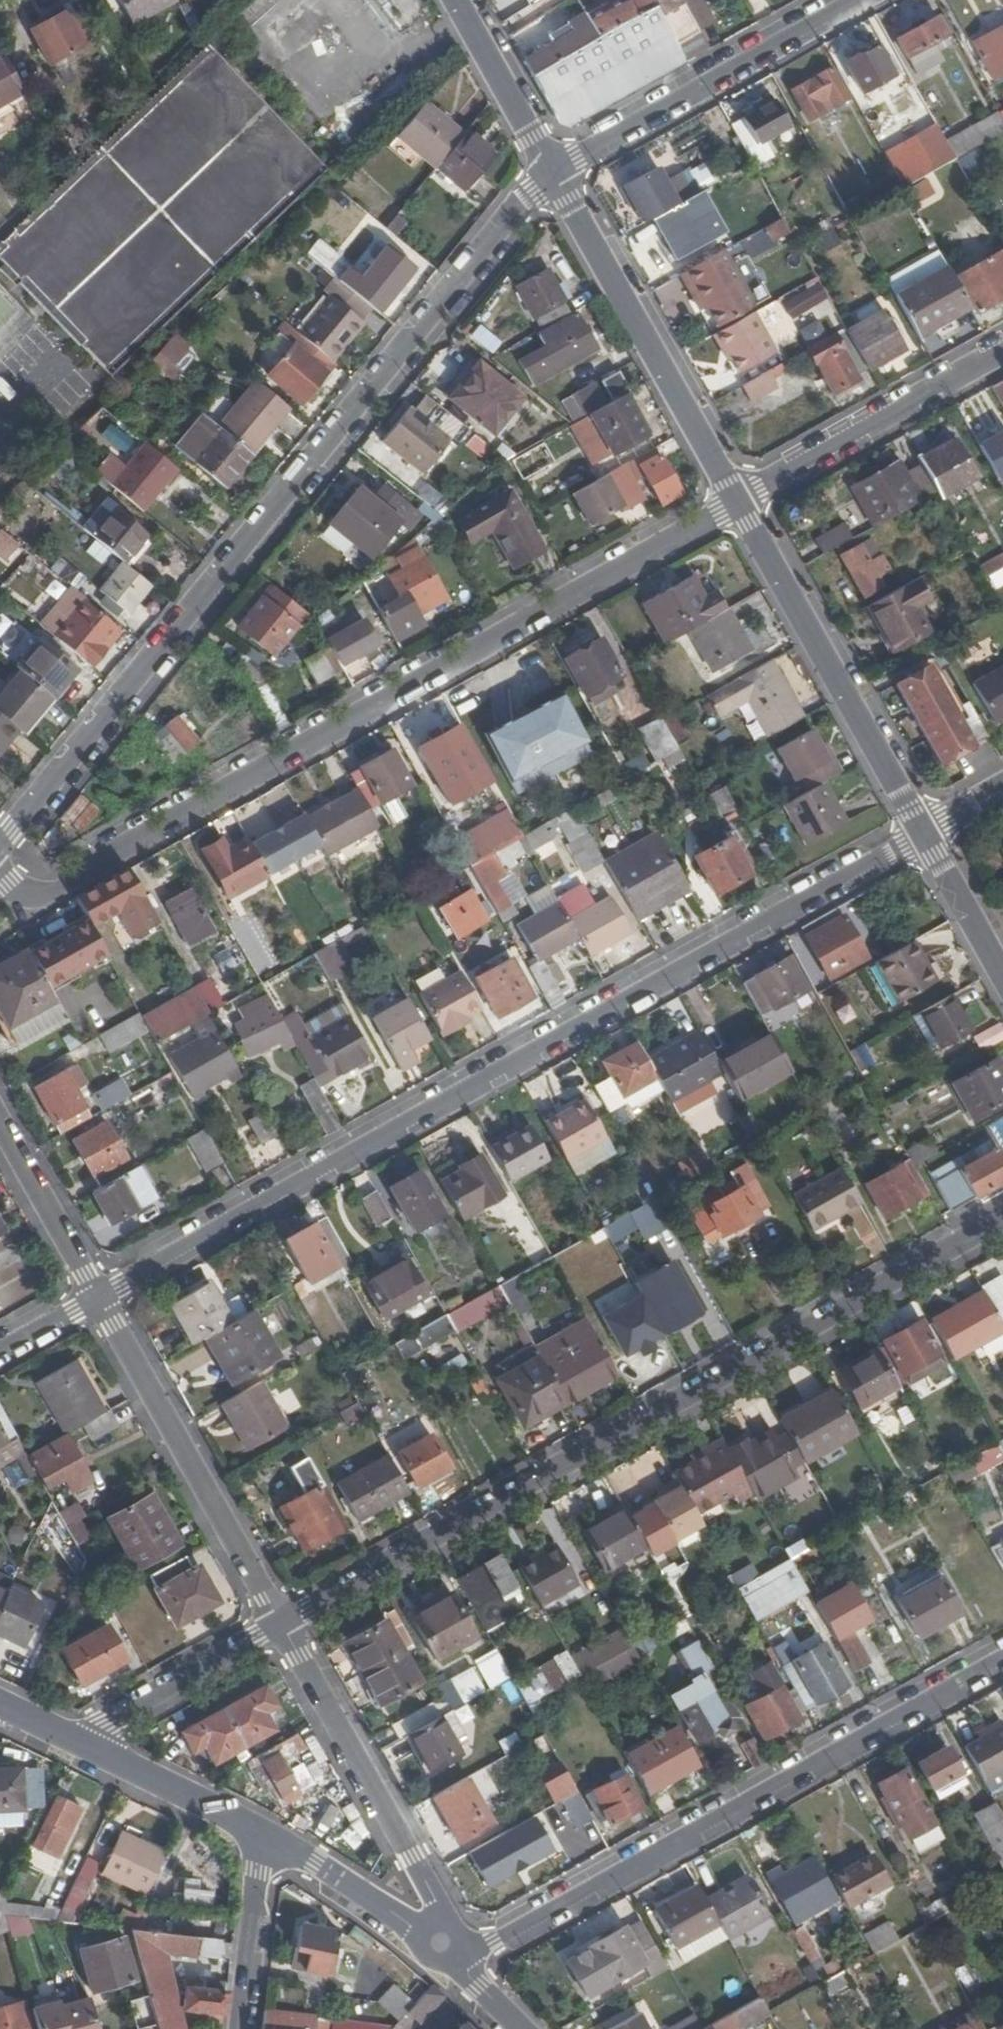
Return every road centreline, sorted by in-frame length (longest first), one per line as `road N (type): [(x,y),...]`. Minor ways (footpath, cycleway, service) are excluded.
road 1 (residential): [(100,1298),(928,831)]
road 2 (residential): [(0,845),(553,174)]
road 3 (residential): [(737,502),(107,855),(70,884),(38,895),(0,879)]
road 4 (residential): [(1002,1220),(282,1622)]
road 5 (residential): [(459,1962),(1002,1657)]
road 6 (residential): [(737,502),(928,831)]
road 7 (residential): [(553,174),(737,502)]
road 8 (residential): [(282,1622),(100,1298)]
road 9 (residential): [(436,1943),(433,1900),(417,1864),(282,1622)]
road 10 (residential): [(859,0),(553,174)]
road 11 (residential): [(1002,352),(737,502)]
road 12 (residential): [(282,1622),(71,1745)]
road 13 (tertiary): [(265,1833),(71,1745)]
road 14 (residential): [(100,1298),(0,1120)]
road 15 (tertiary): [(436,1943),(265,1833)]
road 16 (residential): [(456,0),(553,174)]
road 17 (residential): [(265,1833),(240,2028)]
road 18 (residential): [(928,831),(1002,968)]

